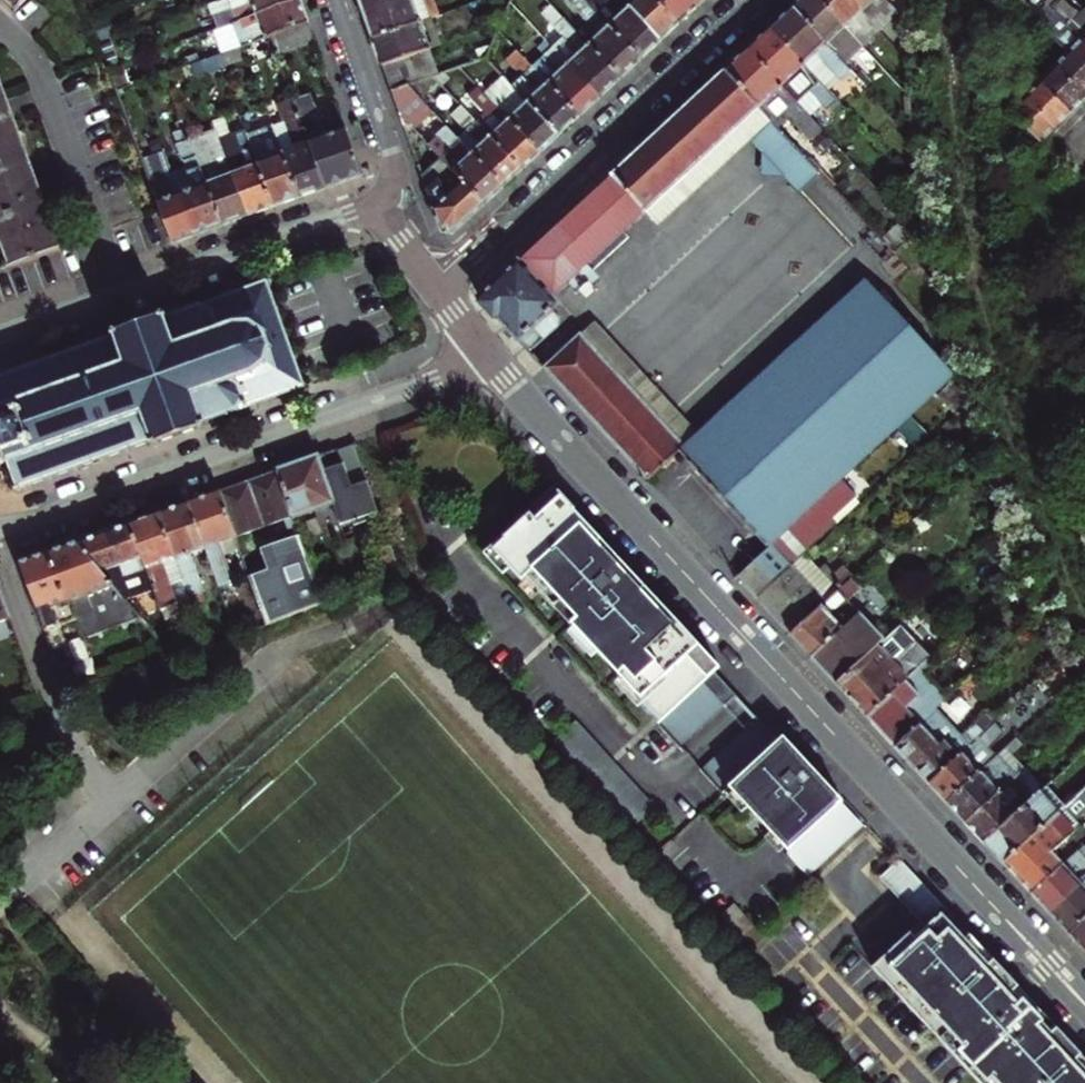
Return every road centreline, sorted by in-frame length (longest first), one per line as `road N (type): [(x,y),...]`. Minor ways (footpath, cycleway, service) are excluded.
road 1 (residential): [(488,354),(1084,1004)]
road 2 (residential): [(0,528),(377,400),(488,354)]
road 3 (residential): [(436,289),(750,0)]
road 4 (residential): [(0,31),(38,66),(115,294)]
road 5 (residential): [(385,196),(115,294)]
road 6 (residential): [(337,0),(385,135),(385,196)]
road 7 (residential): [(115,294),(0,335)]

